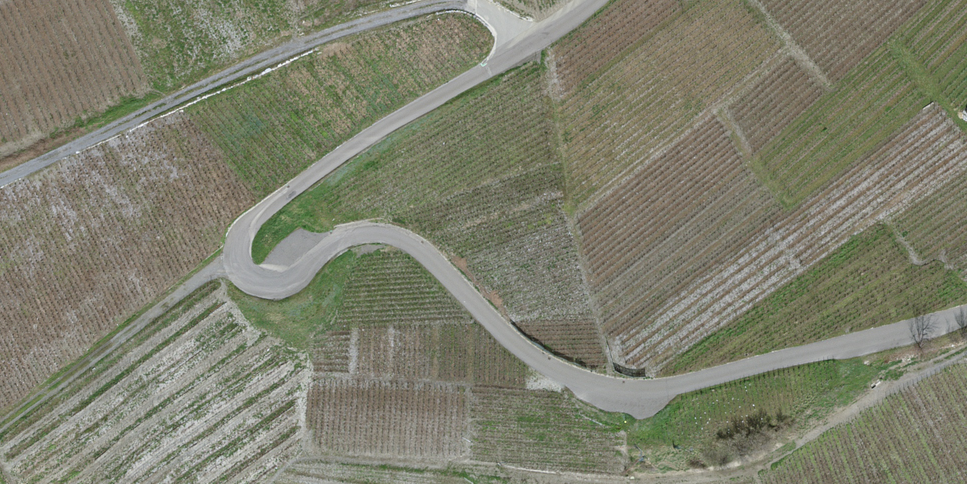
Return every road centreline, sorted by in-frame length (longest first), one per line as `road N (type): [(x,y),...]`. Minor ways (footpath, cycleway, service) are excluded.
road 1 (unclassified): [(594,0),(260,212),(235,252),(242,270),(276,284),(303,271),(325,244),(389,234),(440,269),(512,343),(555,370),(612,389),(668,387),(966,316)]
road 2 (track): [(0,177),(280,53),(445,3),(487,10),(523,51)]
road 3 (track): [(235,252),(0,426)]

